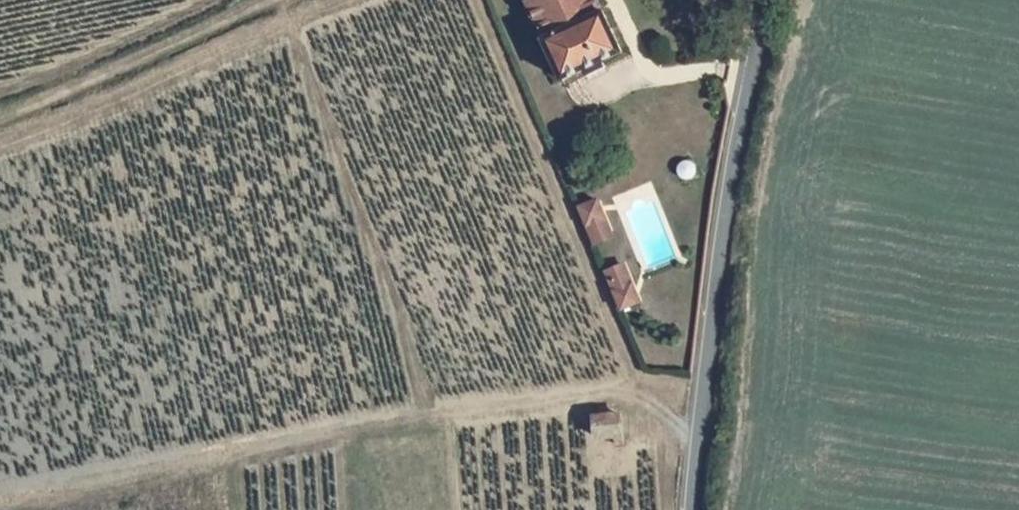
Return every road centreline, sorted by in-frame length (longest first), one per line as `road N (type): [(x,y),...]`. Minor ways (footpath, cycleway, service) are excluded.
road 1 (unclassified): [(761,0),(724,211),(692,509)]
road 2 (track): [(0,114),(272,0)]

